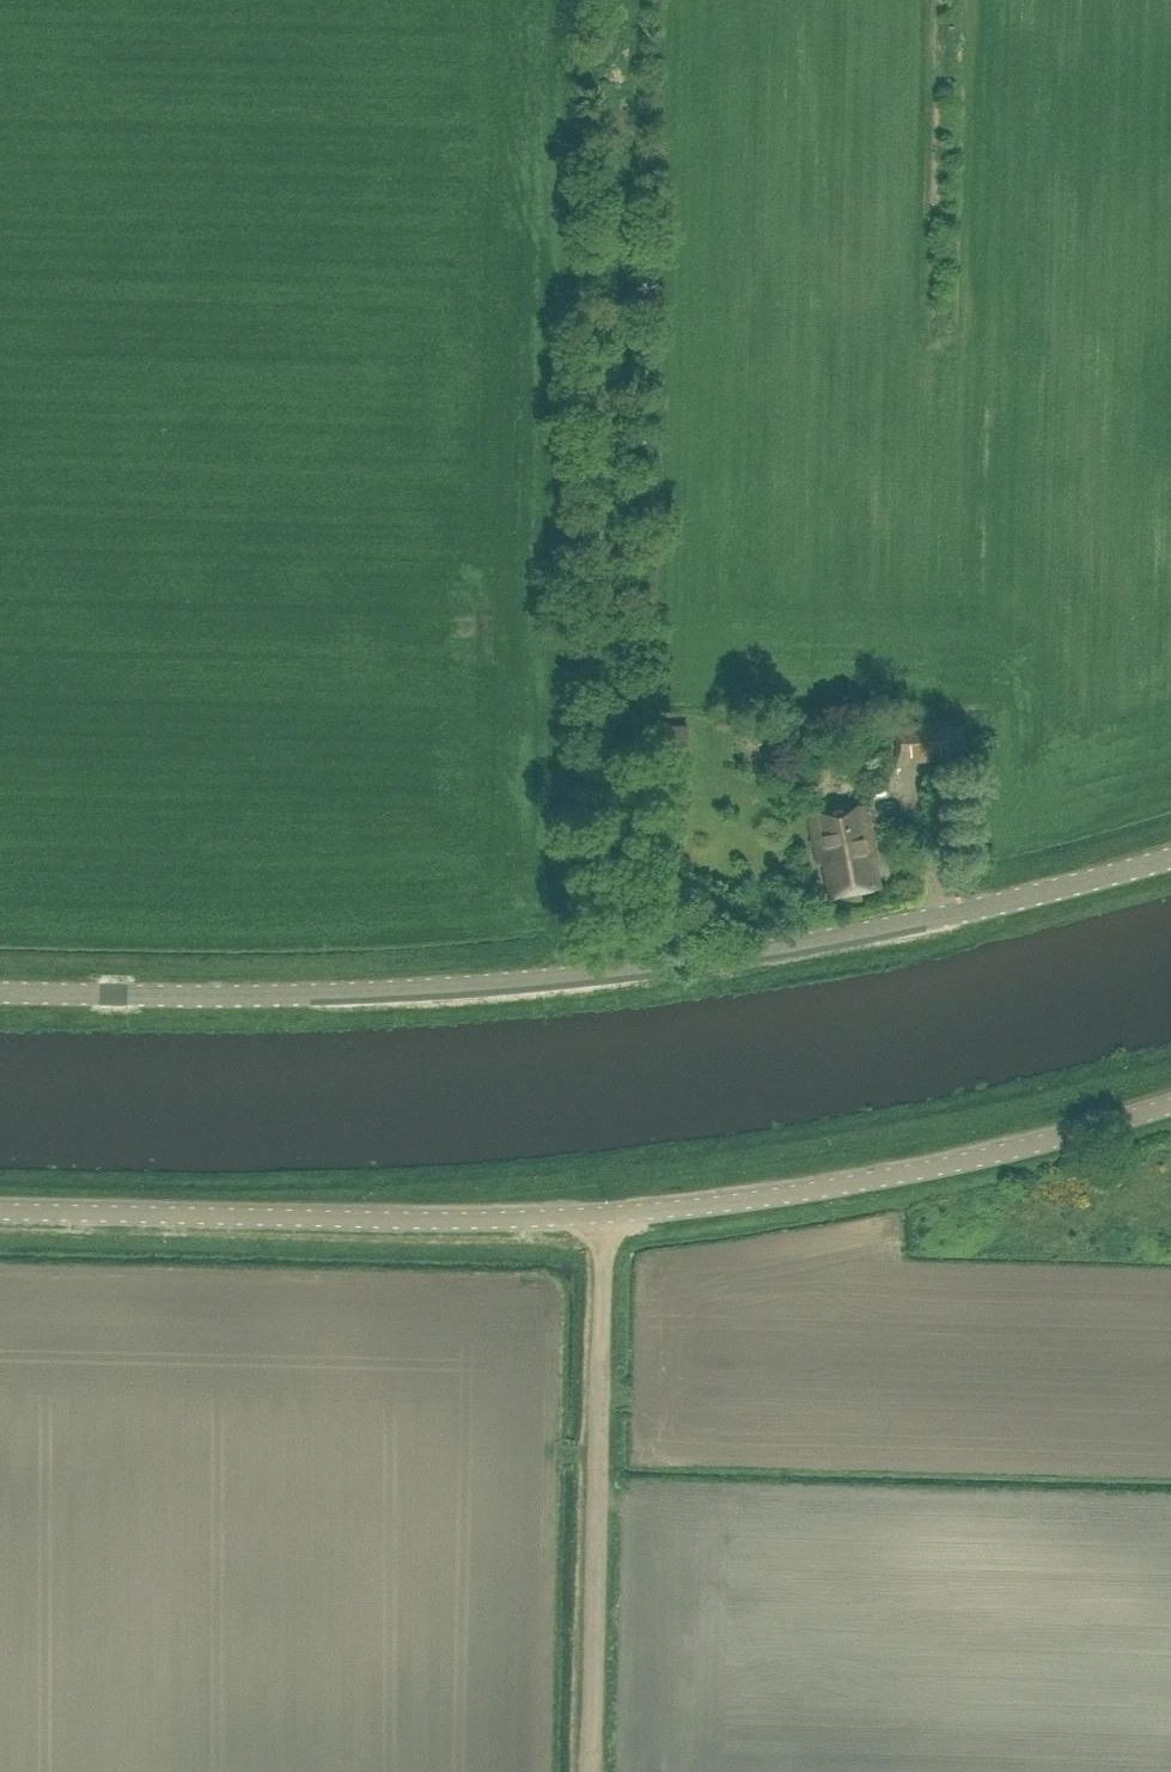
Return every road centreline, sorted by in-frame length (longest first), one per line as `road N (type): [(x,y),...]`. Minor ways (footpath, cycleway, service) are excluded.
road 1 (tertiary): [(1170,860),(790,948),(583,975),(366,994),(0,993)]
road 2 (tertiary): [(0,1211),(424,1220),(654,1210),(920,1168),(1170,1106)]
road 3 (track): [(594,1771),(605,1214)]

